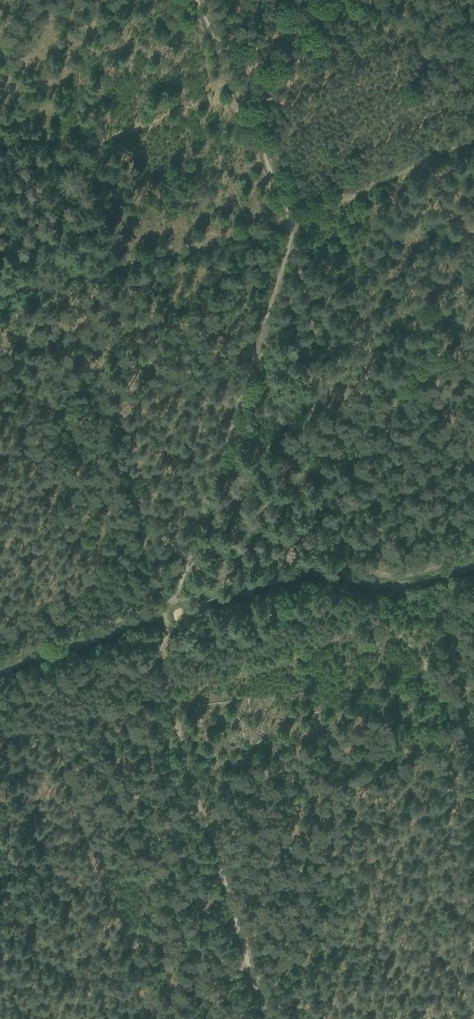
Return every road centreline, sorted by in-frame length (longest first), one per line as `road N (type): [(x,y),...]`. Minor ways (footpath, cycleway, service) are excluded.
road 1 (track): [(175,606),(292,224),(196,0)]
road 2 (track): [(205,817),(249,971)]

